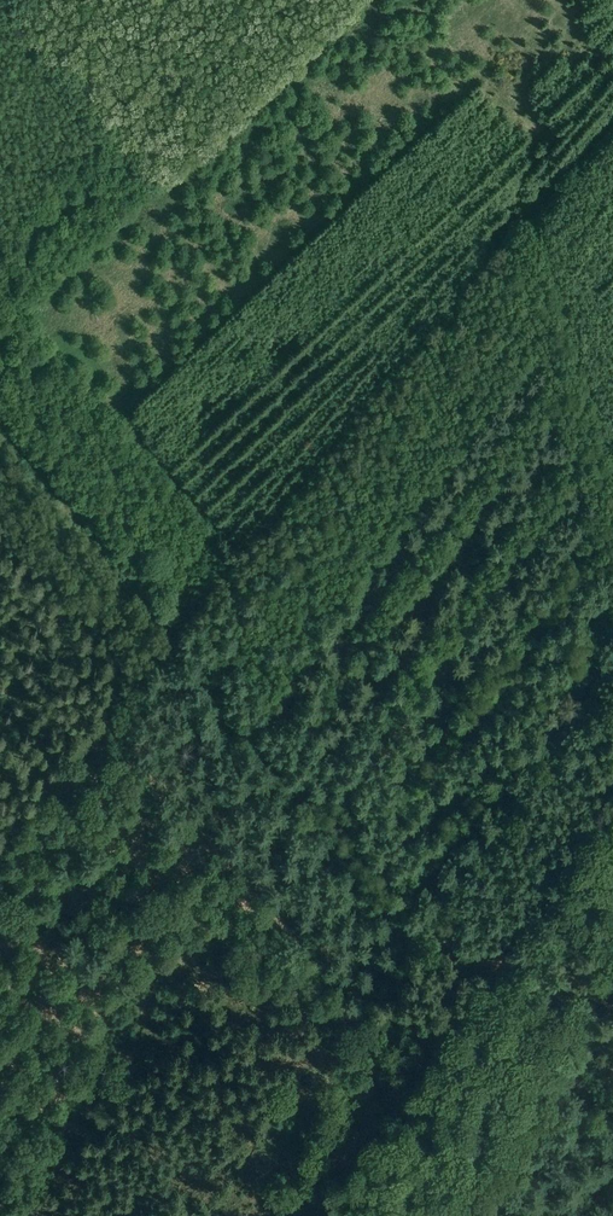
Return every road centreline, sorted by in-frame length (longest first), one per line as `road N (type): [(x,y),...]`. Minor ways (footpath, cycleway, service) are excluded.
road 1 (track): [(296,1215),(367,1017),(612,1091)]

